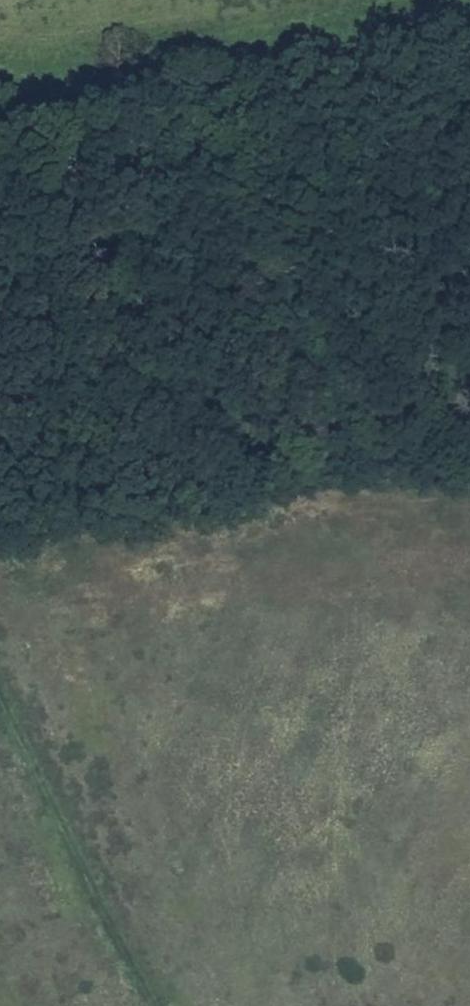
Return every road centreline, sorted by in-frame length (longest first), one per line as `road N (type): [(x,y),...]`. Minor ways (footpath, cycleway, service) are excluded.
road 1 (track): [(0,682),(153,1005)]

